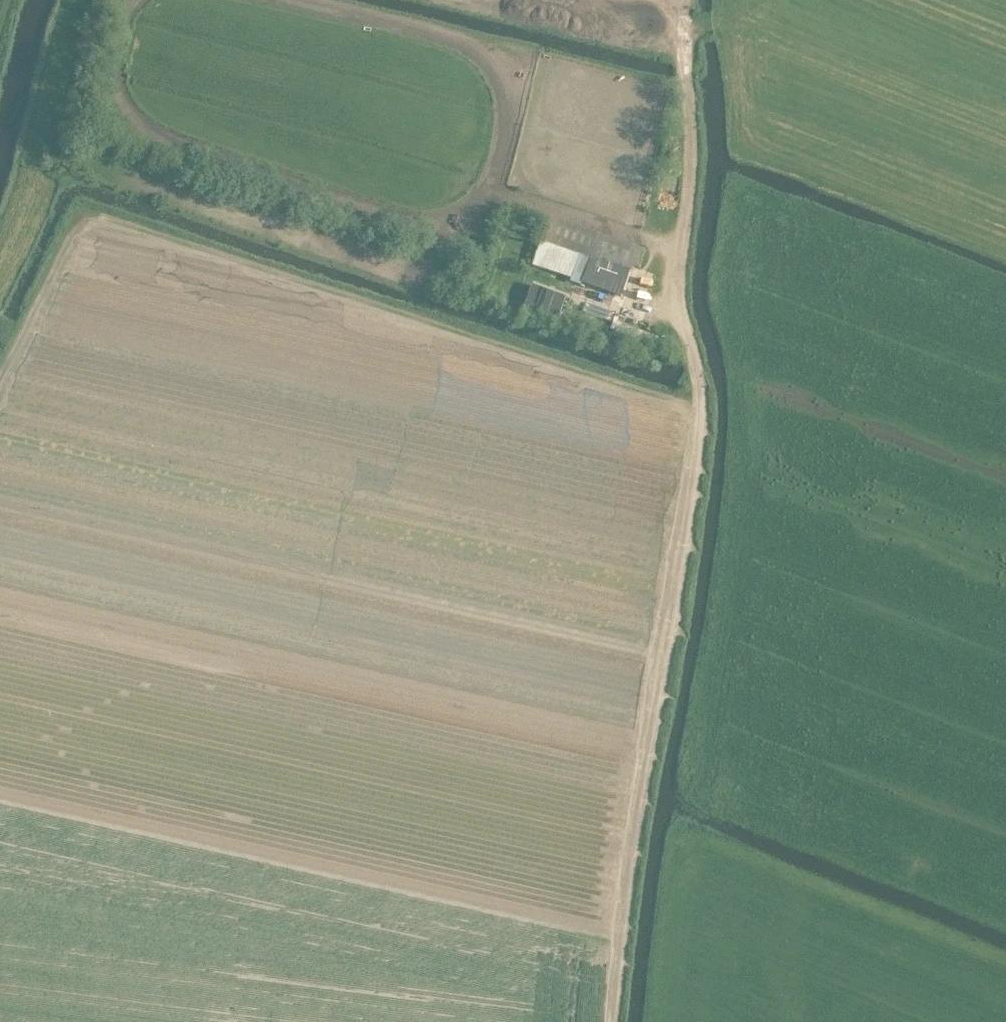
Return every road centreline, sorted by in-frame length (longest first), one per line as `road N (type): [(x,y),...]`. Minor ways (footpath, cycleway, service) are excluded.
road 1 (track): [(614,1021),(637,827),(699,450),(698,385),(663,278)]
road 2 (track): [(735,0),(716,20),(676,35),(689,166),(663,278)]

